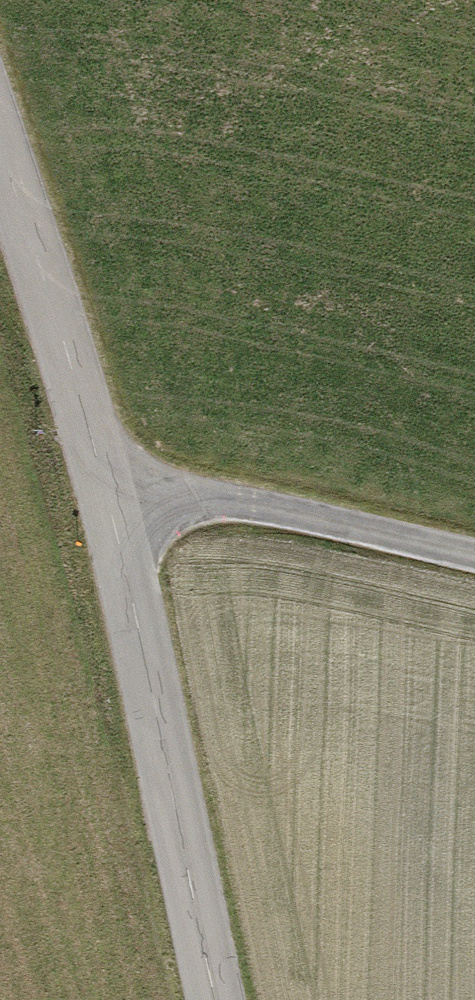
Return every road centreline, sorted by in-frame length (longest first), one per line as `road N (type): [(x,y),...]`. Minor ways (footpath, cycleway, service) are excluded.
road 1 (unclassified): [(0,167),(107,495),(220,999)]
road 2 (track): [(107,495),(239,503),(474,557)]

